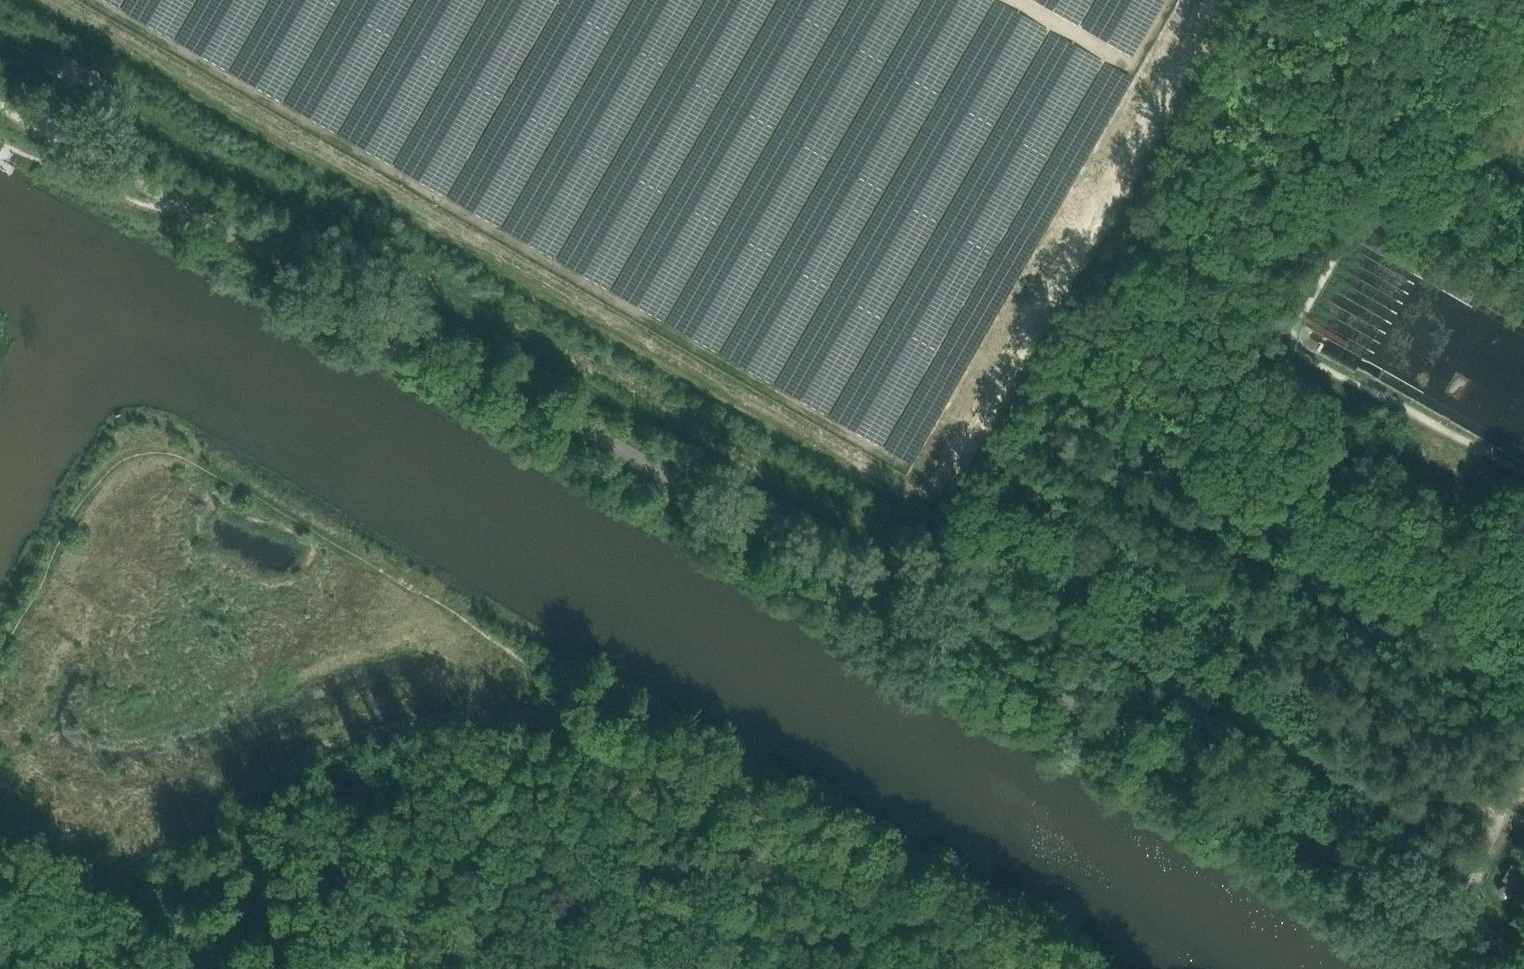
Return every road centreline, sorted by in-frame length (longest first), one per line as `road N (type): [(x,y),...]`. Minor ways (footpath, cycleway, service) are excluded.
road 1 (unclassified): [(55,134),(1450,916),(1523,779)]
road 2 (track): [(0,956),(219,805),(324,750),(413,719),(534,718)]
road 3 (track): [(1010,968),(639,754),(534,718)]

